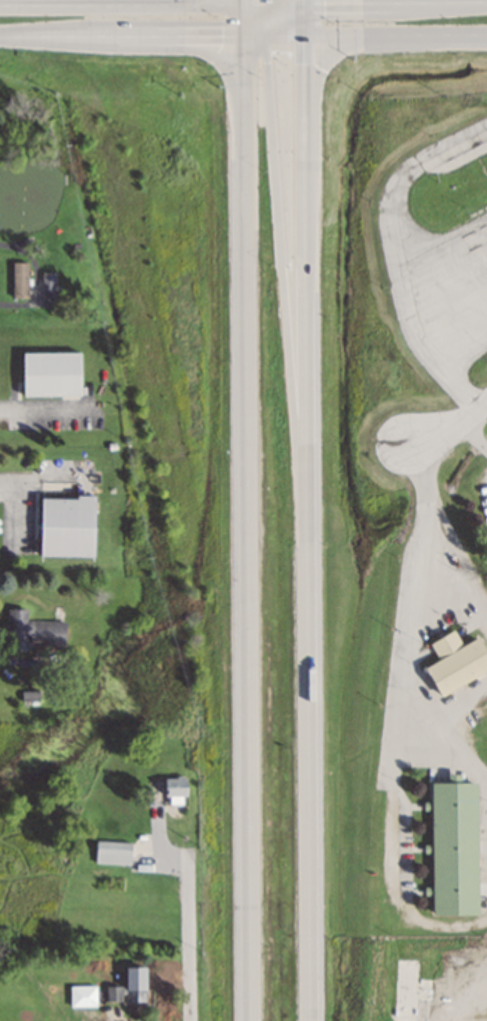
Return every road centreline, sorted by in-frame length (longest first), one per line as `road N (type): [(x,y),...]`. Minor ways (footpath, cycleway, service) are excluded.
road 1 (trunk): [(246,34),(252,1020)]
road 2 (trunk): [(310,1020),(306,34)]
road 3 (secondary): [(307,543),(263,34)]
road 4 (residential): [(486,777),(421,721),(406,685),(408,606),(430,496),(406,443)]
road 5 (secondary): [(246,3),(0,4)]
road 6 (secondary): [(0,34),(246,34)]
road 7 (secondary): [(306,34),(486,33)]
road 8 (secondary): [(486,3),(307,3)]
road 9 (residential): [(189,848),(191,1020)]

